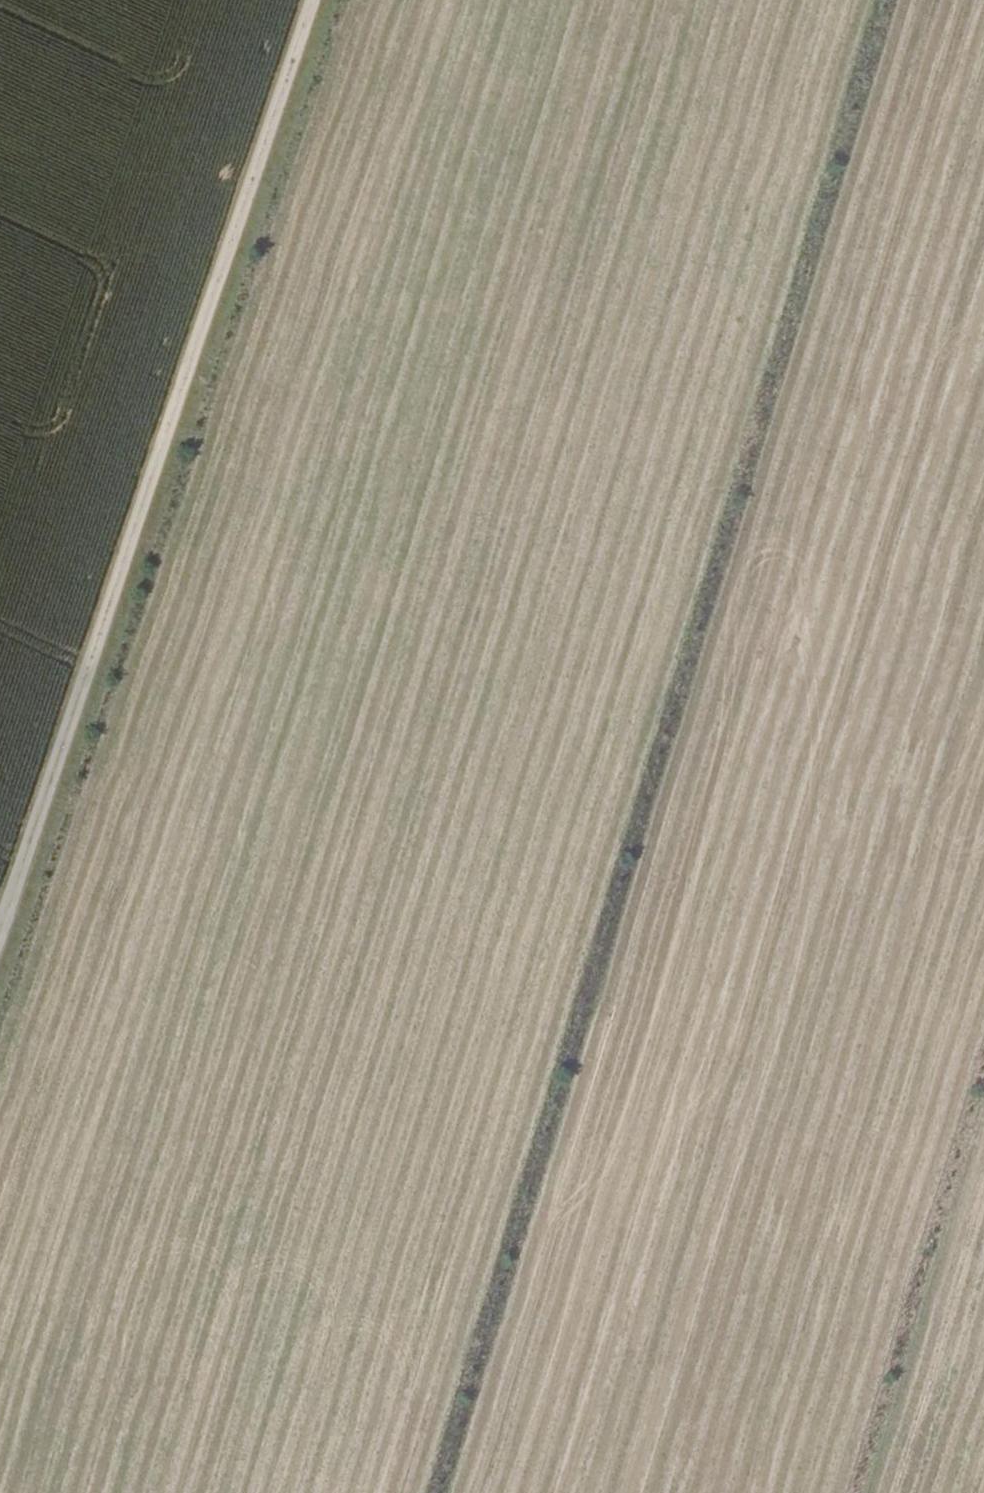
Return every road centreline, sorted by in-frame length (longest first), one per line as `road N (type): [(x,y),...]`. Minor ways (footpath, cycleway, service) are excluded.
road 1 (track): [(0,902),(308,0)]

